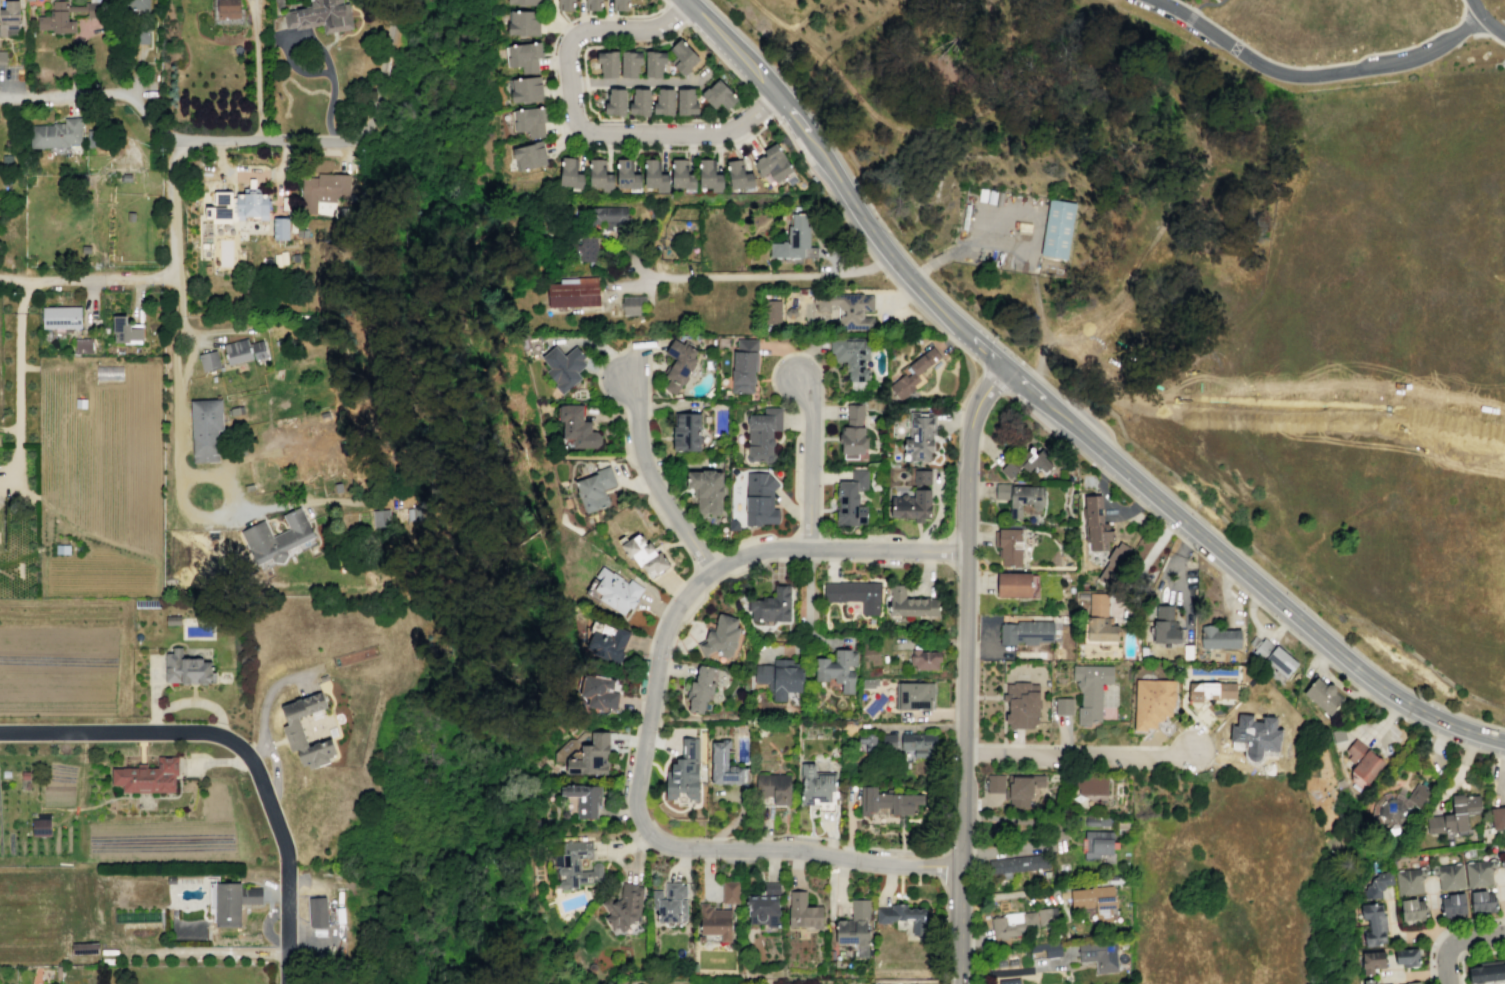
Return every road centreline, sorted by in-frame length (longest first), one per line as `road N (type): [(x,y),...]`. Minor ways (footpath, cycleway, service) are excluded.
road 1 (residential): [(961,867),(793,850),(670,848),(644,832),(635,803),(669,622),(702,578),(743,554),(774,548),(967,552)]
road 2 (tertiary): [(959,983),(970,440),(979,403),(1008,366)]
road 3 (residential): [(399,7),(373,108),(348,141),(180,138),(113,93),(0,96)]
road 4 (secondary): [(1504,742),(1423,711),(1375,681),(1101,451)]
road 5 (residential): [(286,983),(284,845),(238,746),(188,731),(0,733)]
road 6 (residential): [(180,138),(171,270),(156,278),(32,280),(23,296),(17,458),(7,481)]
road 7 (residential): [(688,2),(656,28),(585,30),(571,40),(573,114),(584,130),(715,133),(777,95)]
road 8 (secondary): [(950,315),(872,231),(798,120),(686,0)]
road 9 (residential): [(1480,15),(1413,59),(1293,75),(1156,0)]
road 10 (track): [(752,0),(796,28),(904,133),(907,175),(921,197)]
road 11 (residential): [(713,570),(642,455),(637,349)]
road 12 (residential): [(964,757),(1167,759),(1192,750)]
road 13 (track): [(1170,217),(1119,297),(1073,342),(1054,337),(1044,347),(1037,375)]
road 14 (residential): [(811,549),(813,417),(797,381)]

